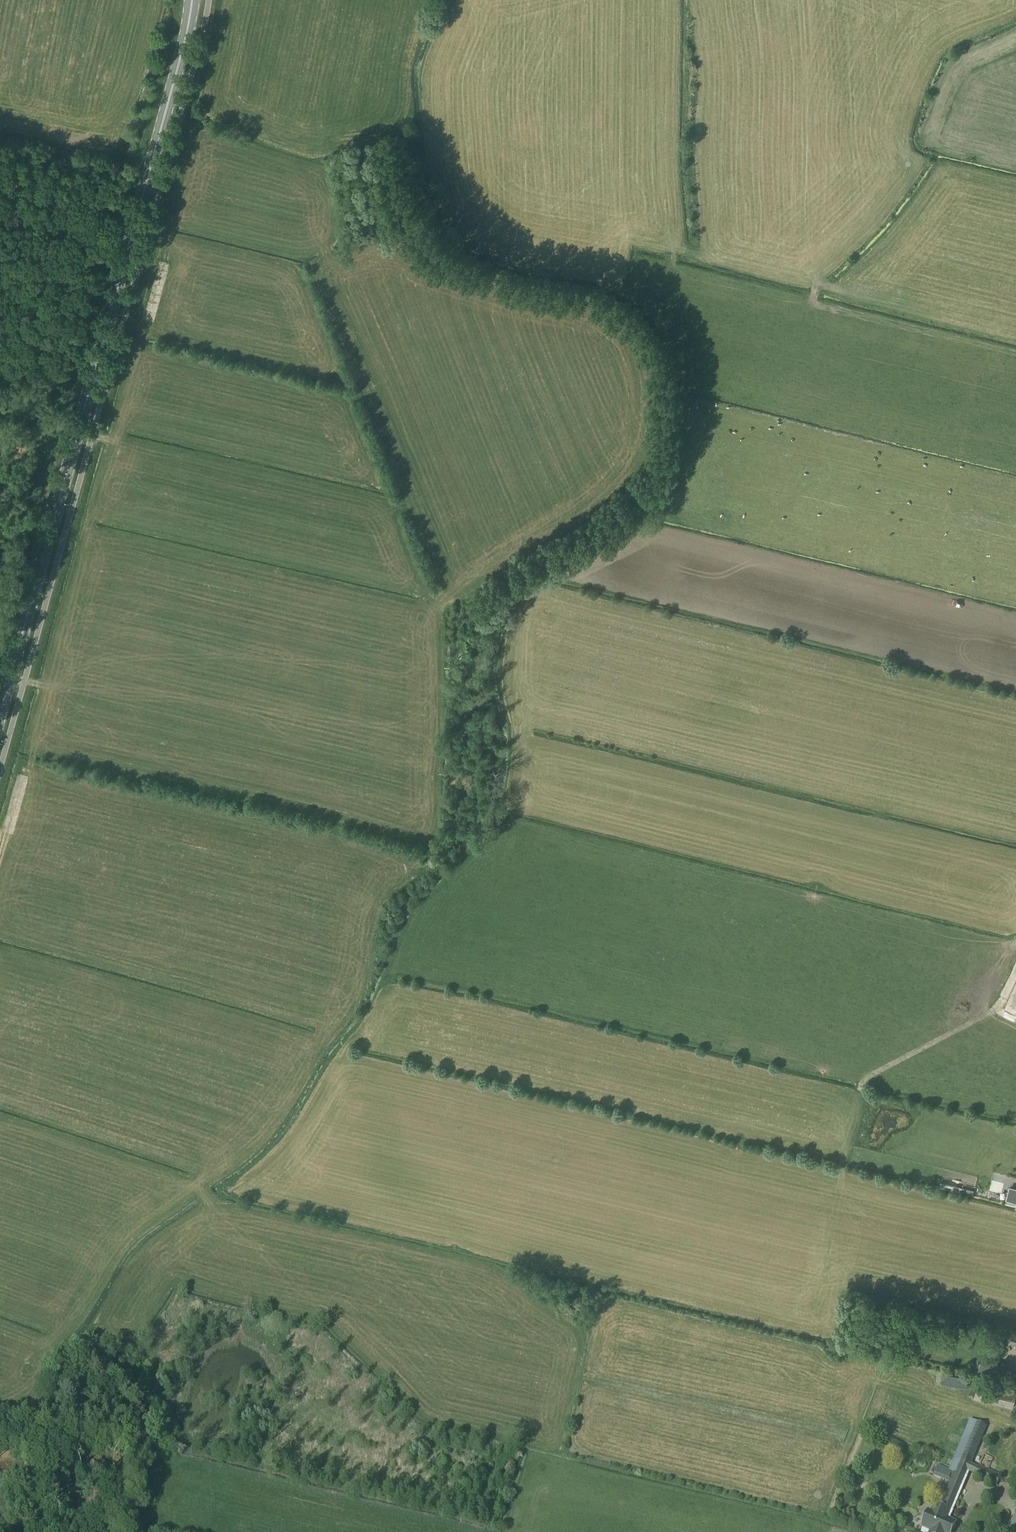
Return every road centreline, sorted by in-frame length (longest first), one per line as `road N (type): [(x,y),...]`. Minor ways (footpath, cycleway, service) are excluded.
road 1 (primary): [(0,713),(192,35),(193,0)]
road 2 (track): [(0,1430),(134,1455)]

